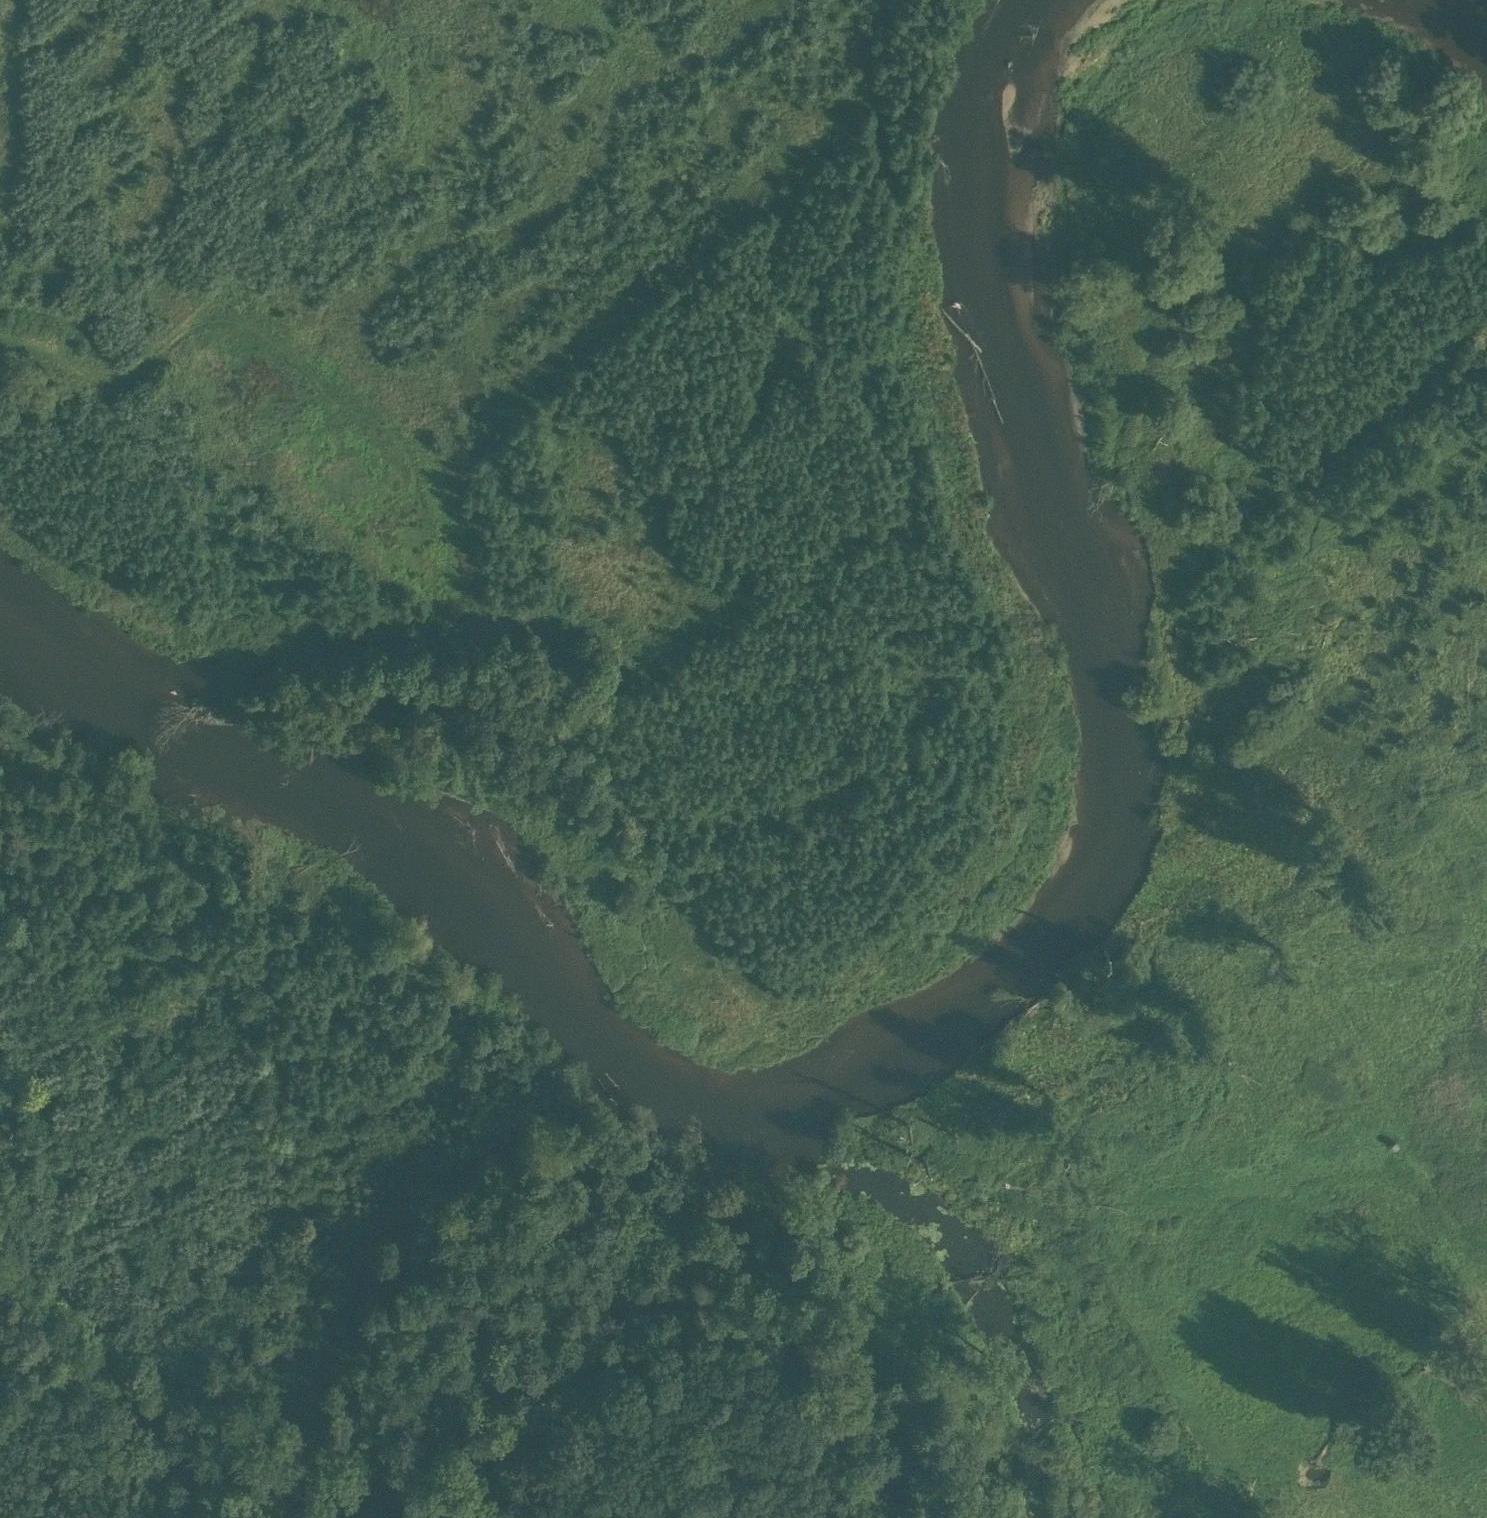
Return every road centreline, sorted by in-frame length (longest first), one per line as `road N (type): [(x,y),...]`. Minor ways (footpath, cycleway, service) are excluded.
road 1 (track): [(0,709),(171,816)]

